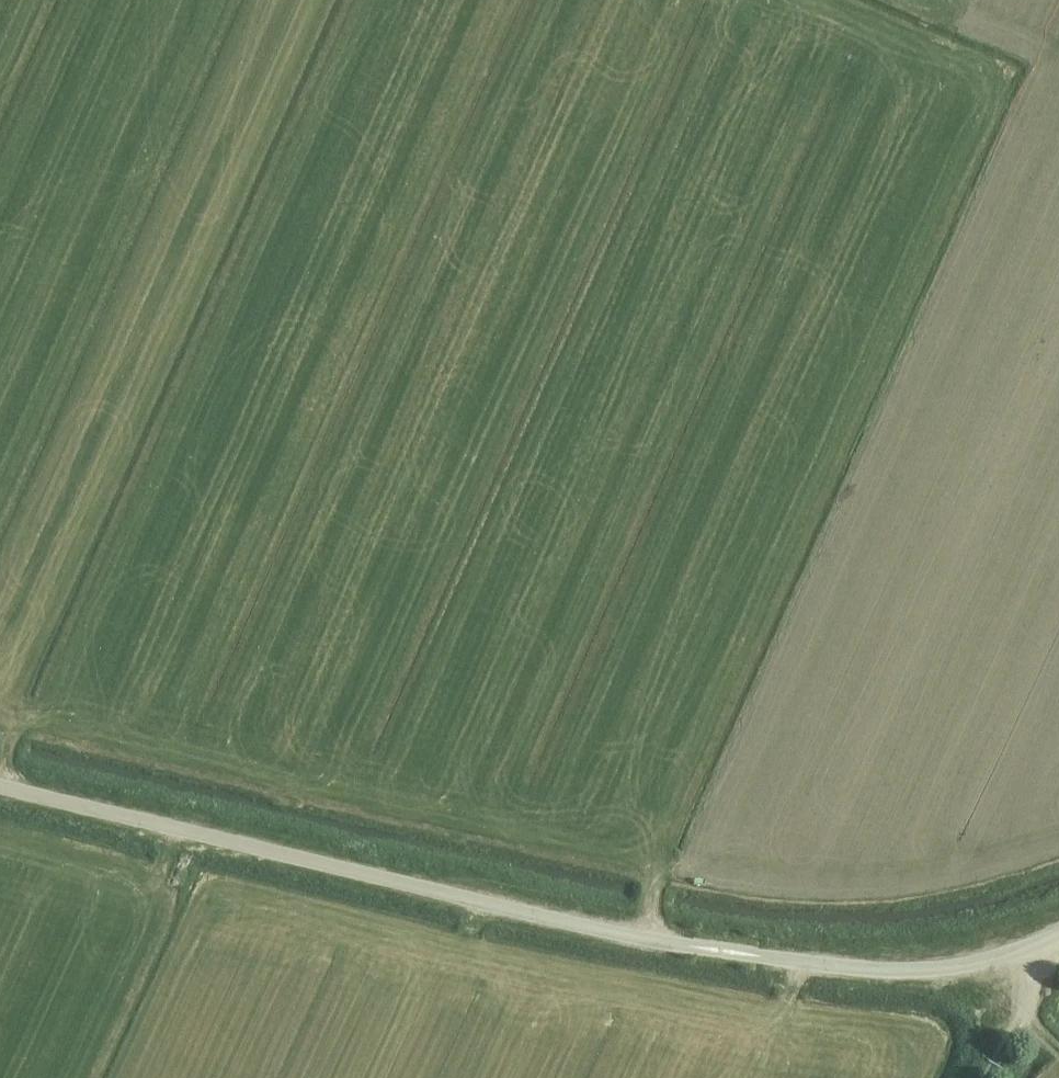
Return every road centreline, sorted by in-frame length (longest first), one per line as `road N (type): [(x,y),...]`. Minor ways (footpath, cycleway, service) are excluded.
road 1 (unclassified): [(0,784),(174,832),(671,943),(840,969),(959,968),(1058,935)]
road 2 (track): [(1058,943),(985,1077)]

